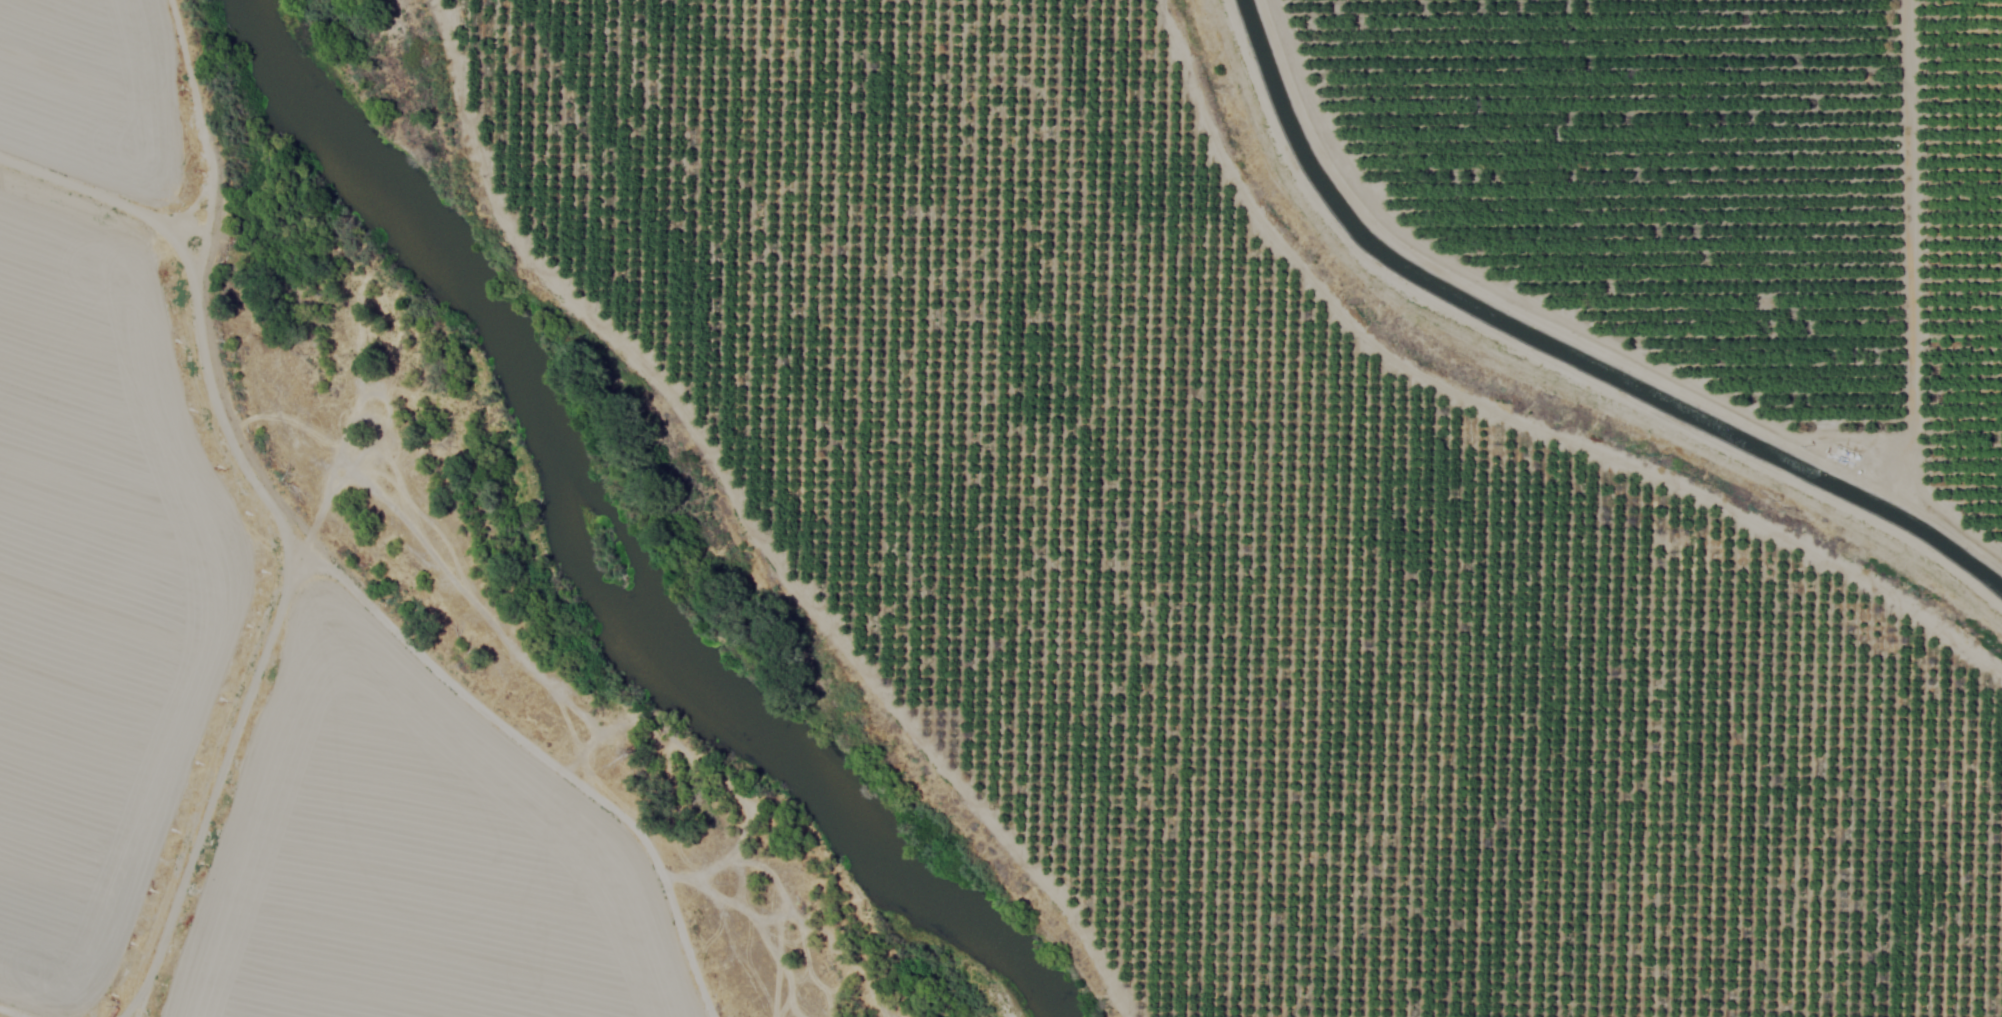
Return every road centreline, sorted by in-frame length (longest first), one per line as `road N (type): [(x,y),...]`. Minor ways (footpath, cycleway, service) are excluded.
road 1 (residential): [(716,1016),(635,829),(321,551),(203,368),(182,256),(119,220),(0,175)]

